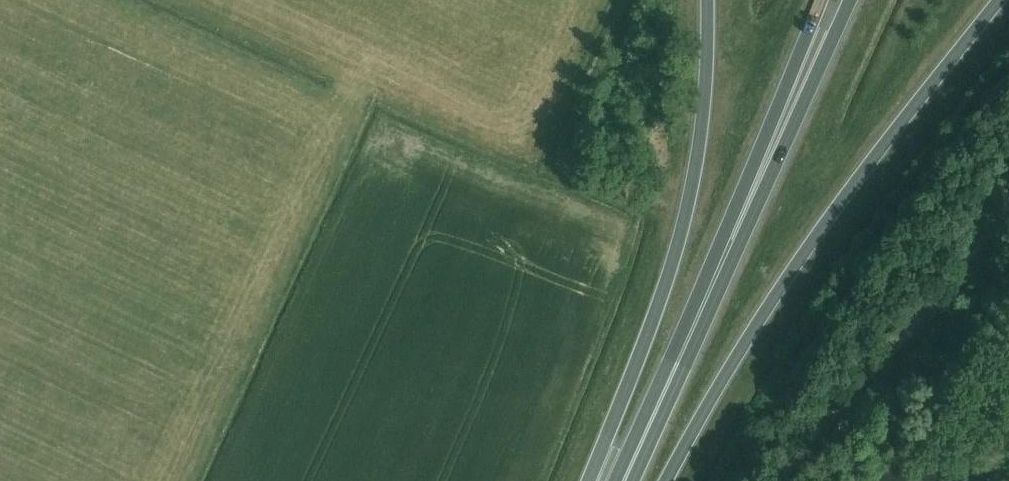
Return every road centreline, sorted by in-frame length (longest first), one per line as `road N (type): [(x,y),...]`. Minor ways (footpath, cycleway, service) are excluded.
road 1 (trunk): [(667,480),(818,230),(1004,0)]
road 2 (trunk): [(707,0),(703,121),(686,215),(590,480)]
road 3 (trunk): [(732,241),(850,0)]
road 4 (trunk): [(624,480),(732,241)]
road 5 (trunk): [(820,0),(732,241)]

